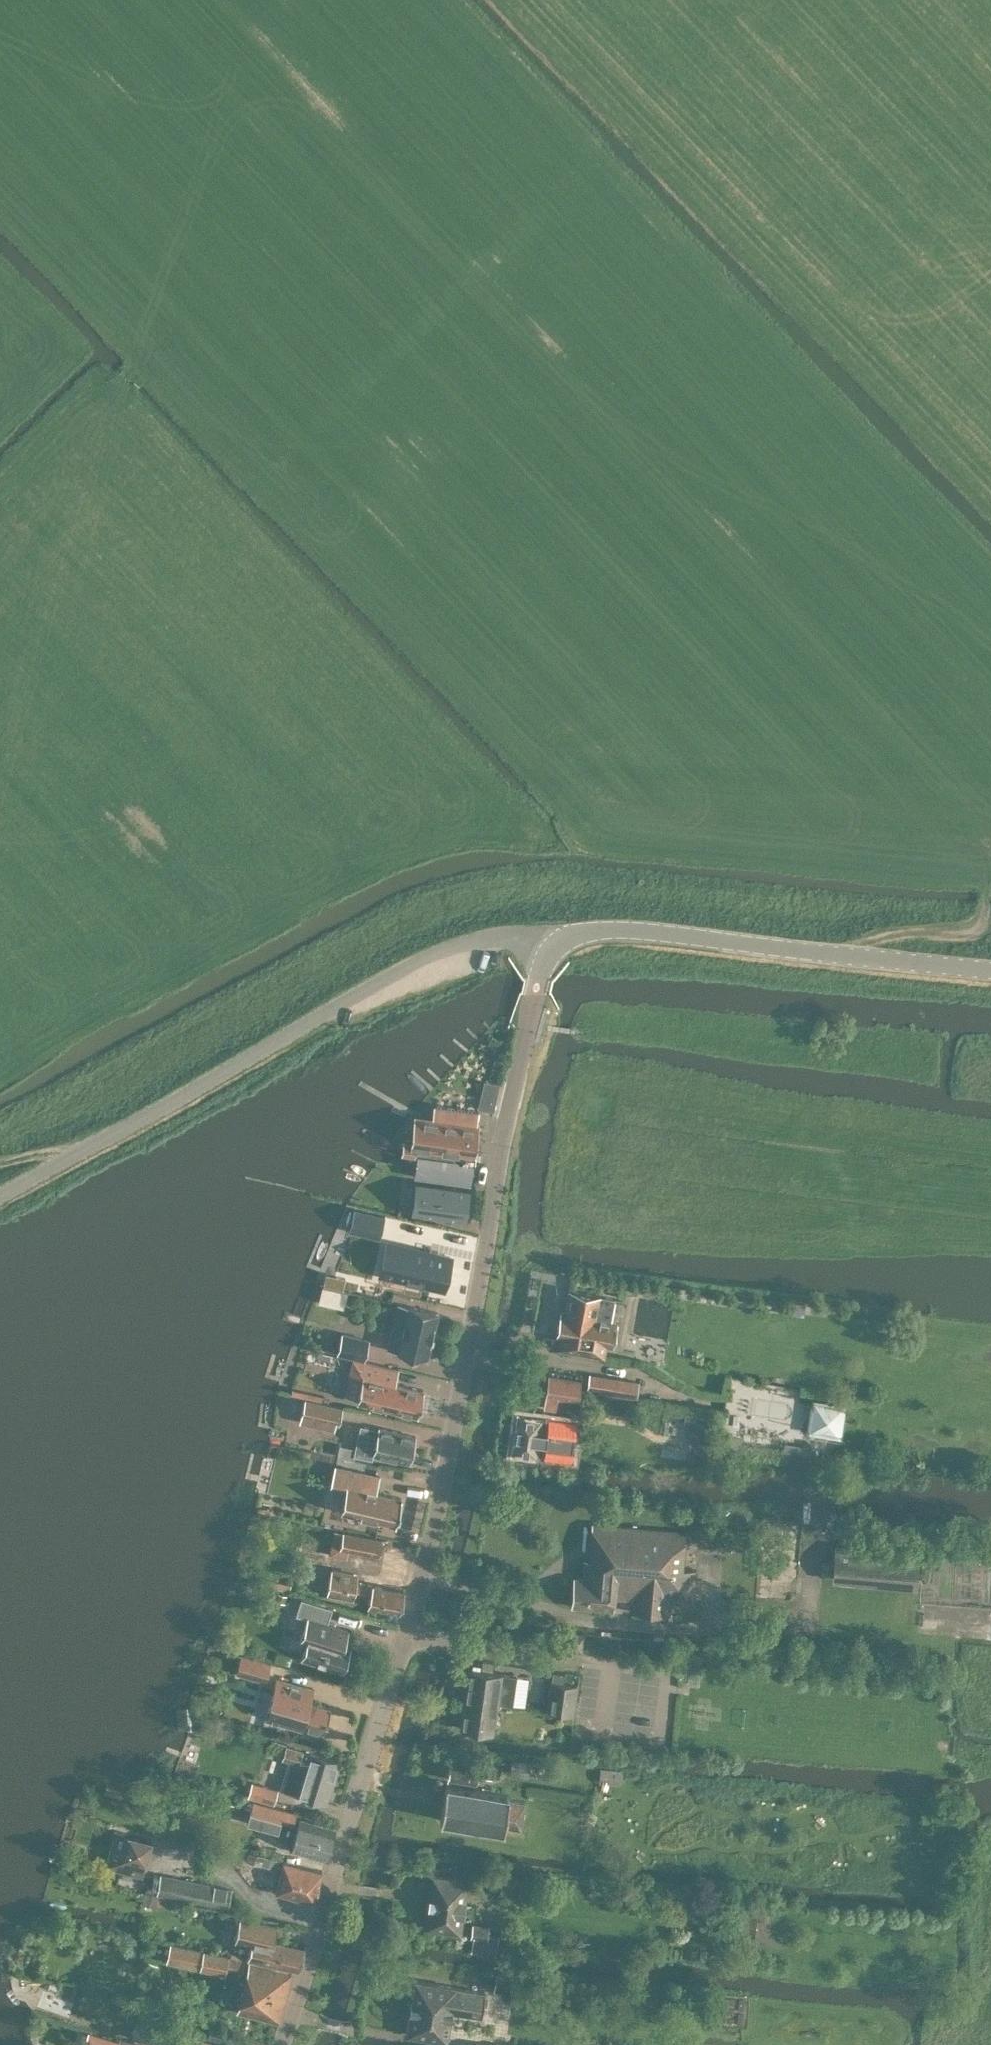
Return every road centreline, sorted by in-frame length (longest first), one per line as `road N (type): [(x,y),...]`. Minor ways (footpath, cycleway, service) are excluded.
road 1 (tertiary): [(281,2044),(407,1636),(500,1154),(550,945)]
road 2 (track): [(85,258),(147,336),(105,393),(0,866)]
road 3 (unclassified): [(0,1196),(404,963),(492,934),(550,945)]
road 4 (tertiary): [(550,945),(564,932),(621,926),(990,971)]
road 5 (track): [(869,753),(987,878),(987,915),(975,929),(898,932),(827,951)]

